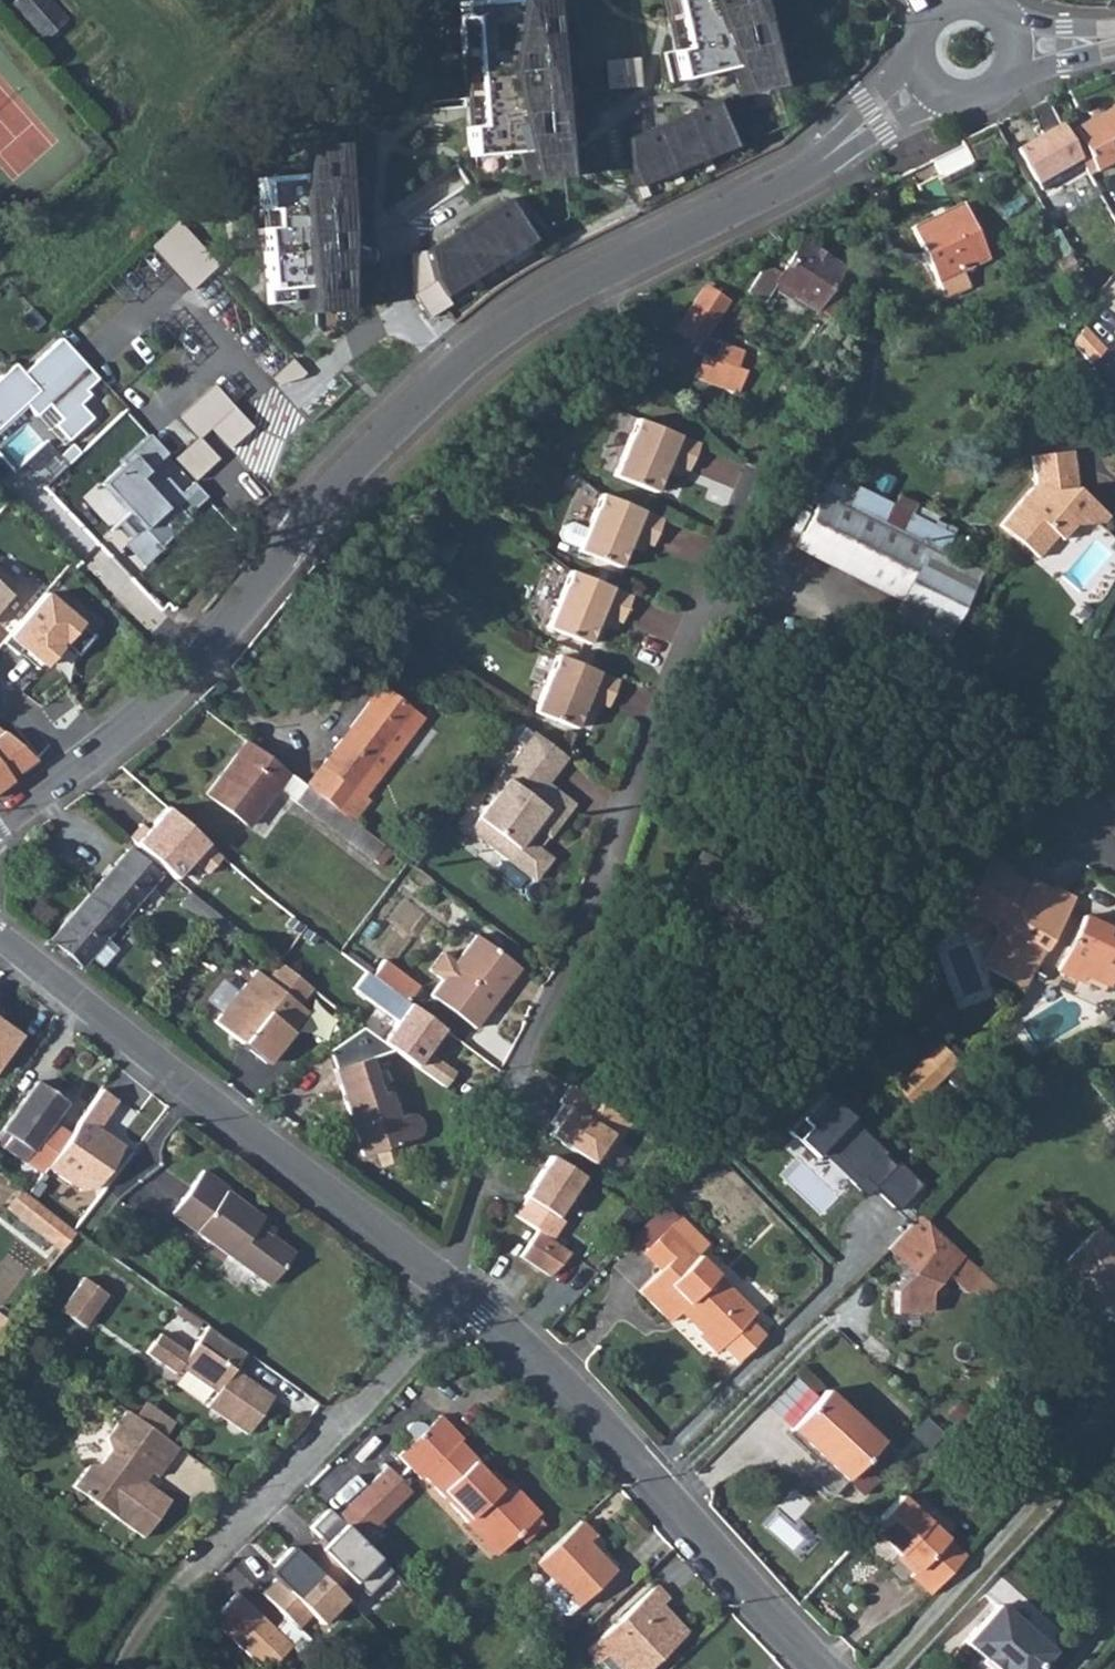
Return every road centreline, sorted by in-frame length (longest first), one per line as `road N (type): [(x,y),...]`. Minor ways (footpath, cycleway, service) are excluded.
road 1 (secondary): [(0,826),(186,692),(388,459),(480,371),(608,279),(753,206),(927,84)]
road 2 (residential): [(460,1293),(470,1190),(511,1077),(615,866),(756,466),(864,286)]
road 3 (residential): [(0,935),(460,1293)]
road 4 (residential): [(460,1293),(541,1357),(825,1668)]
road 5 (residential): [(151,1601),(358,1416),(460,1293)]
road 6 (residential): [(1114,725),(1081,778),(1087,820),(1114,852)]
road 7 (secondary): [(927,84),(955,99),(987,94),(1008,70),(1012,45)]

